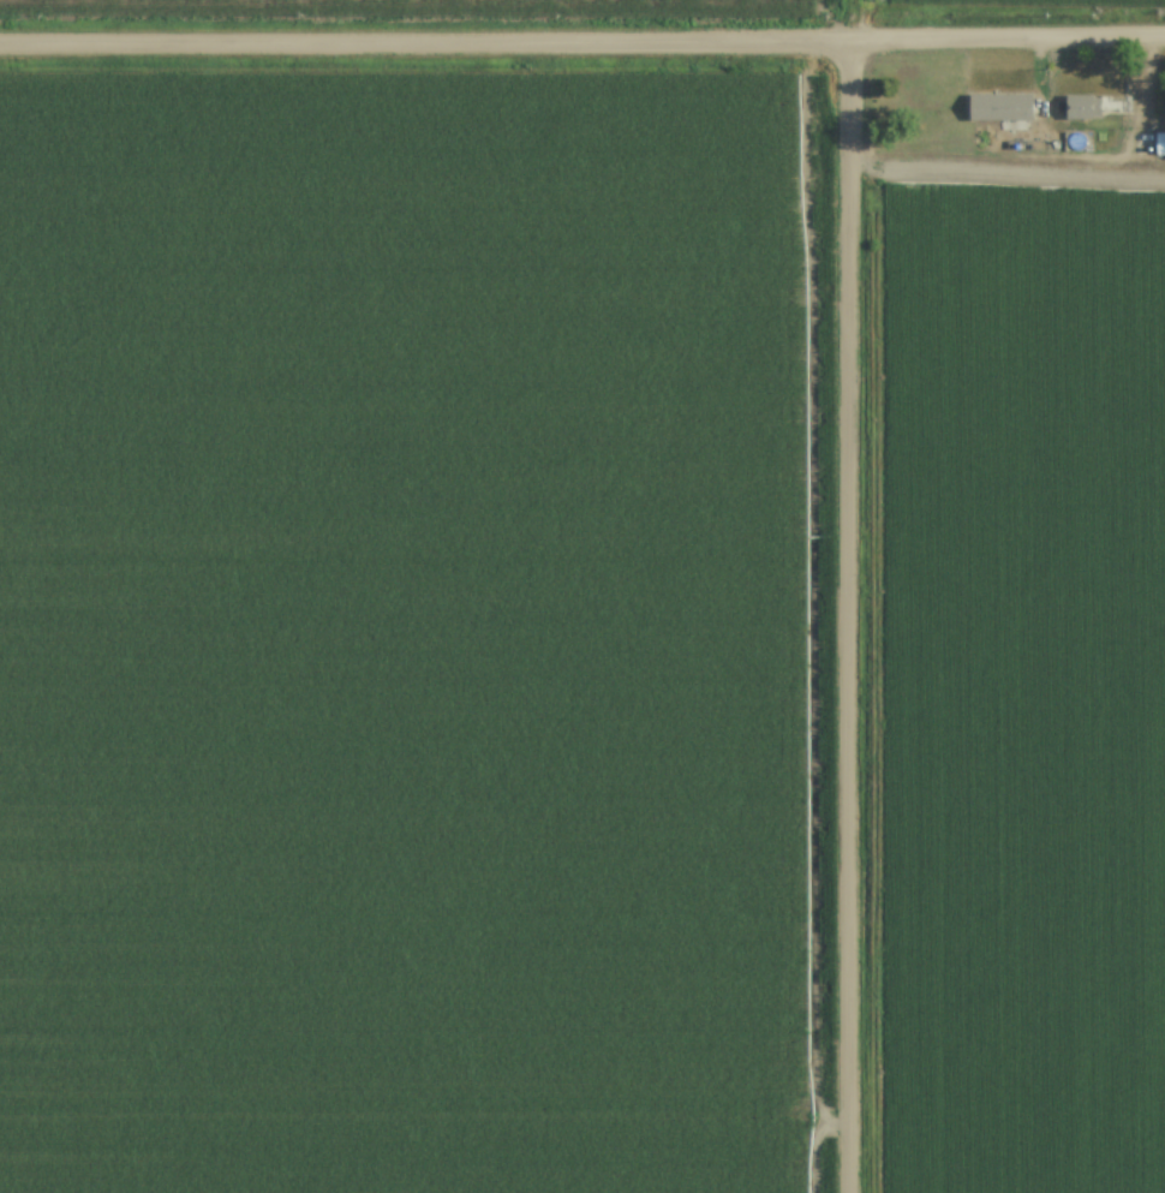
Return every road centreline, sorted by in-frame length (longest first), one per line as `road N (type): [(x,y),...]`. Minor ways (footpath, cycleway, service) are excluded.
road 1 (residential): [(1164,37),(0,44)]
road 2 (residential): [(850,1192),(850,40)]

